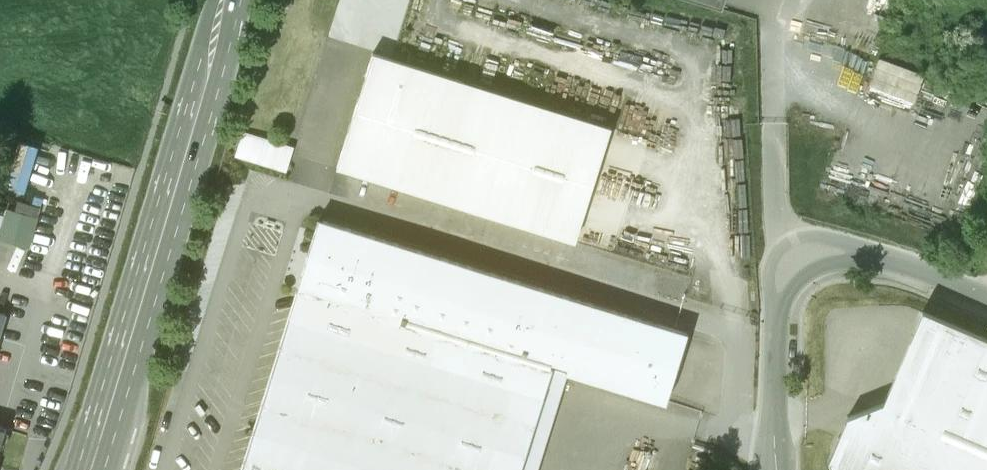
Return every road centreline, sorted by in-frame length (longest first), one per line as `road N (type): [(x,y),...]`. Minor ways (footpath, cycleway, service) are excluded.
road 1 (primary): [(233,0),(93,469)]
road 2 (residential): [(986,301),(886,260),(826,252),(794,265),(778,283),(773,469)]

